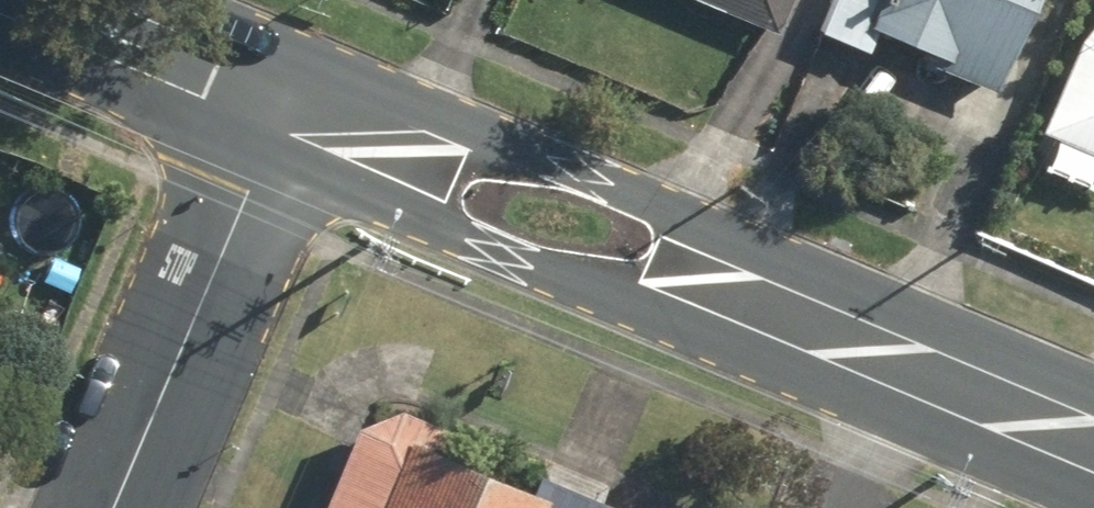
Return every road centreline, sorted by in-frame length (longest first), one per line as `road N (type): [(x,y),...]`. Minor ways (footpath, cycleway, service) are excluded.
road 1 (tertiary): [(286,107),(1093,445)]
road 2 (residential): [(107,507),(286,107)]
road 3 (tertiary): [(32,0),(286,107)]

